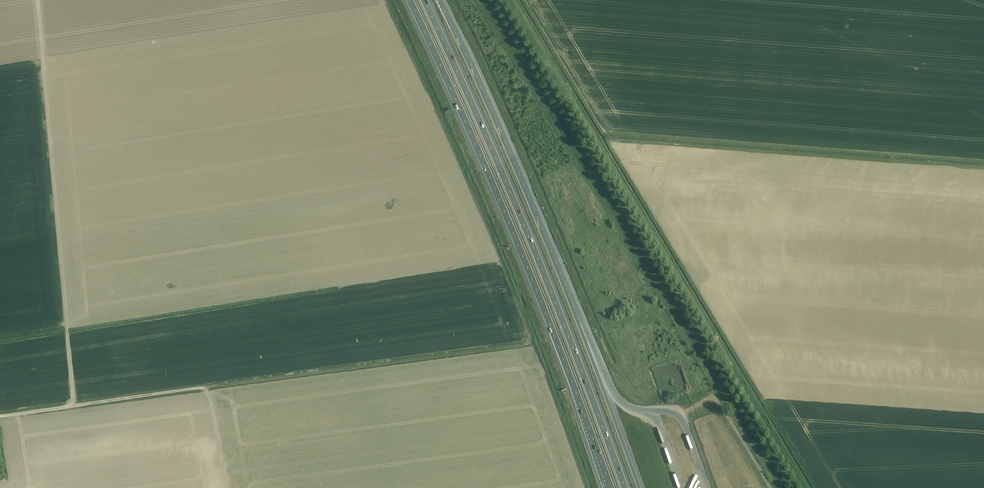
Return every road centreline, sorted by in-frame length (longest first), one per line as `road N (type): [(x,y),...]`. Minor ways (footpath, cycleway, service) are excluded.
road 1 (motorway): [(410,0),(523,257),(611,487)]
road 2 (motorway): [(624,487),(512,196),(425,0)]
road 3 (motorway): [(580,323),(439,0)]
road 4 (motorway): [(639,487),(580,323)]

